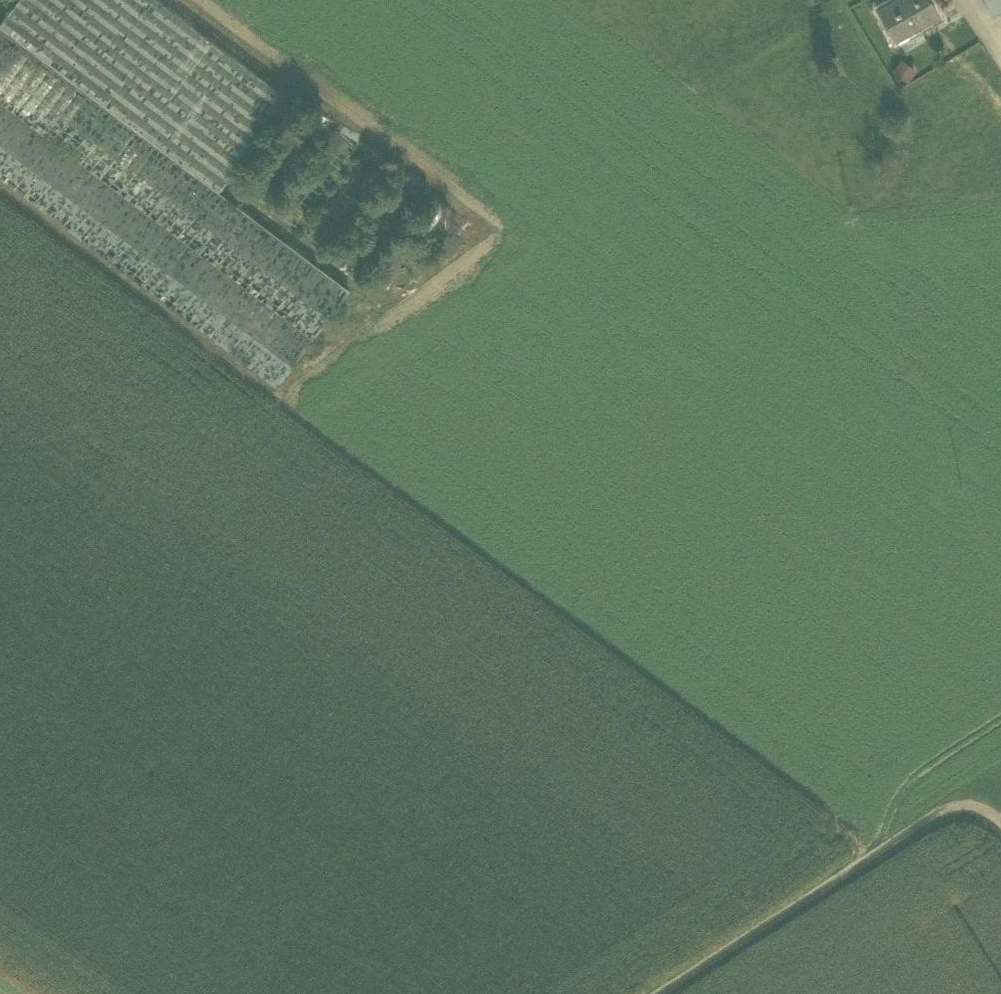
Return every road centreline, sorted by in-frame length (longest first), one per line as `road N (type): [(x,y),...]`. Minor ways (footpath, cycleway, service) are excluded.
road 1 (track): [(655,993),(978,788),(1000,823)]

